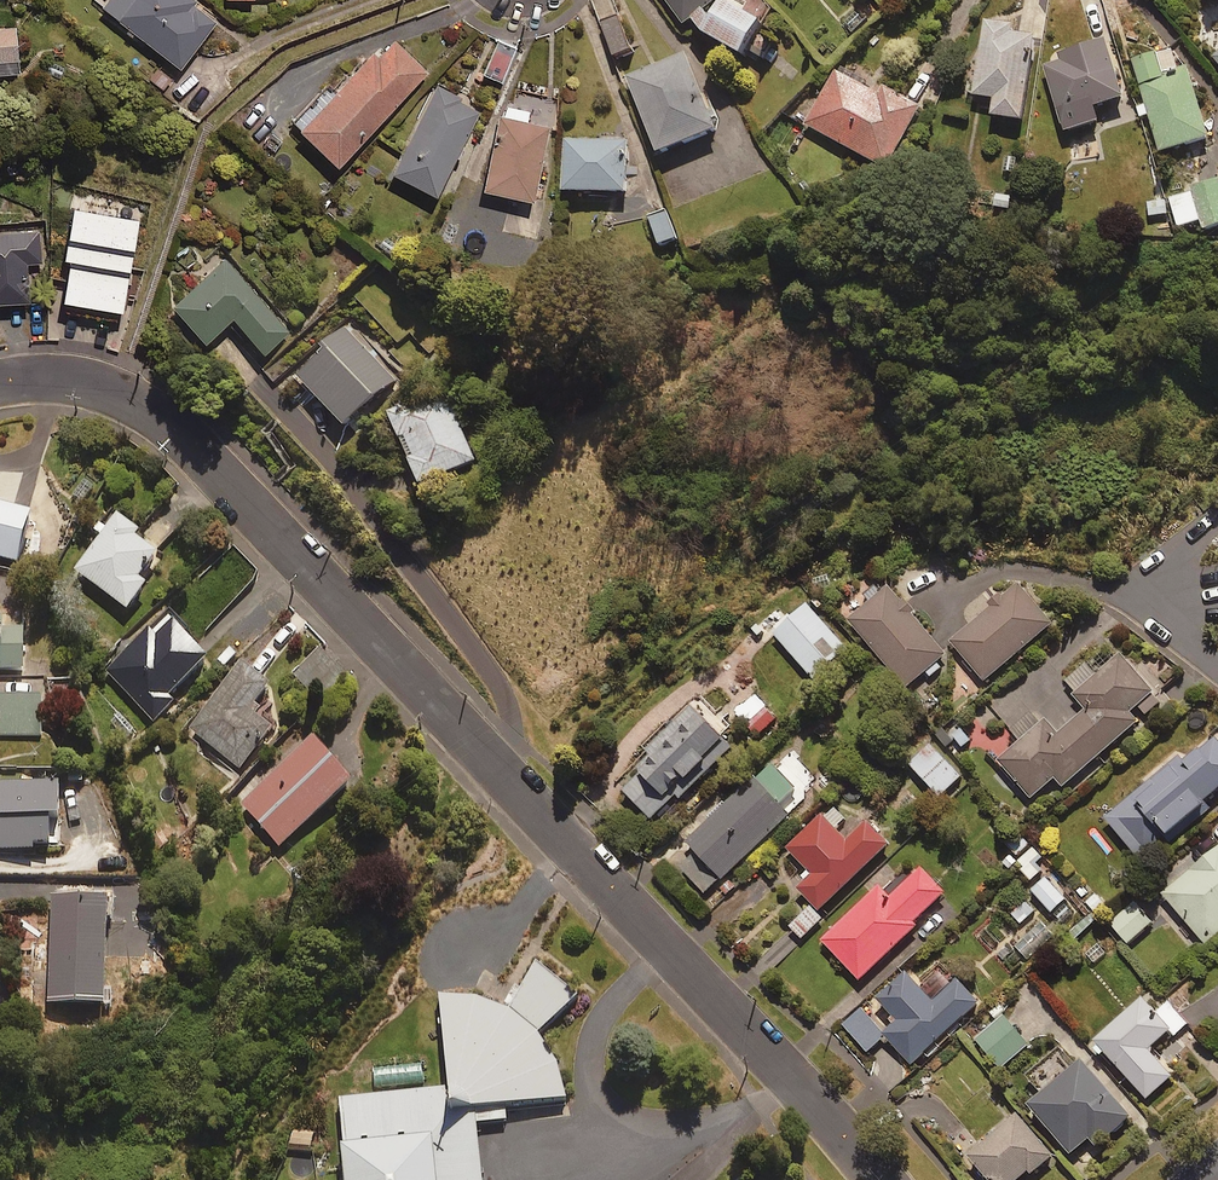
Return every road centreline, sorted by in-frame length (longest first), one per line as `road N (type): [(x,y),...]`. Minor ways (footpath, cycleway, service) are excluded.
road 1 (residential): [(0,384),(101,384),(172,425),(556,823),(878,1179)]

